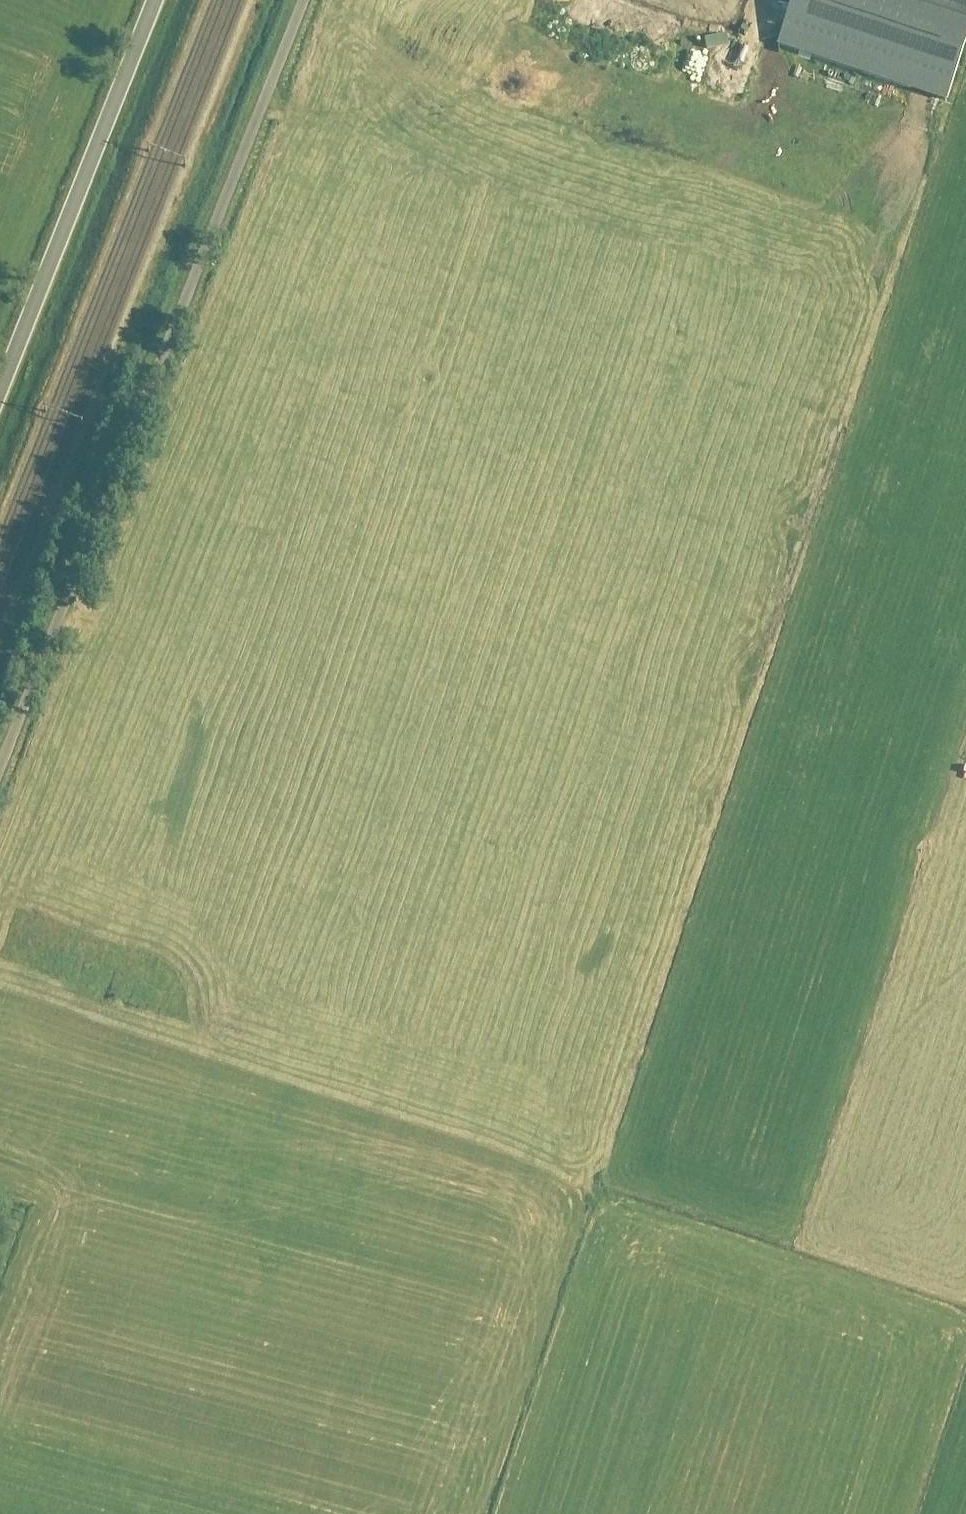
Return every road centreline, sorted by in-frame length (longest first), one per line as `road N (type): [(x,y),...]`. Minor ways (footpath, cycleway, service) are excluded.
road 1 (unclassified): [(0,763),(303,0)]
road 2 (unclassified): [(0,387),(153,0)]

